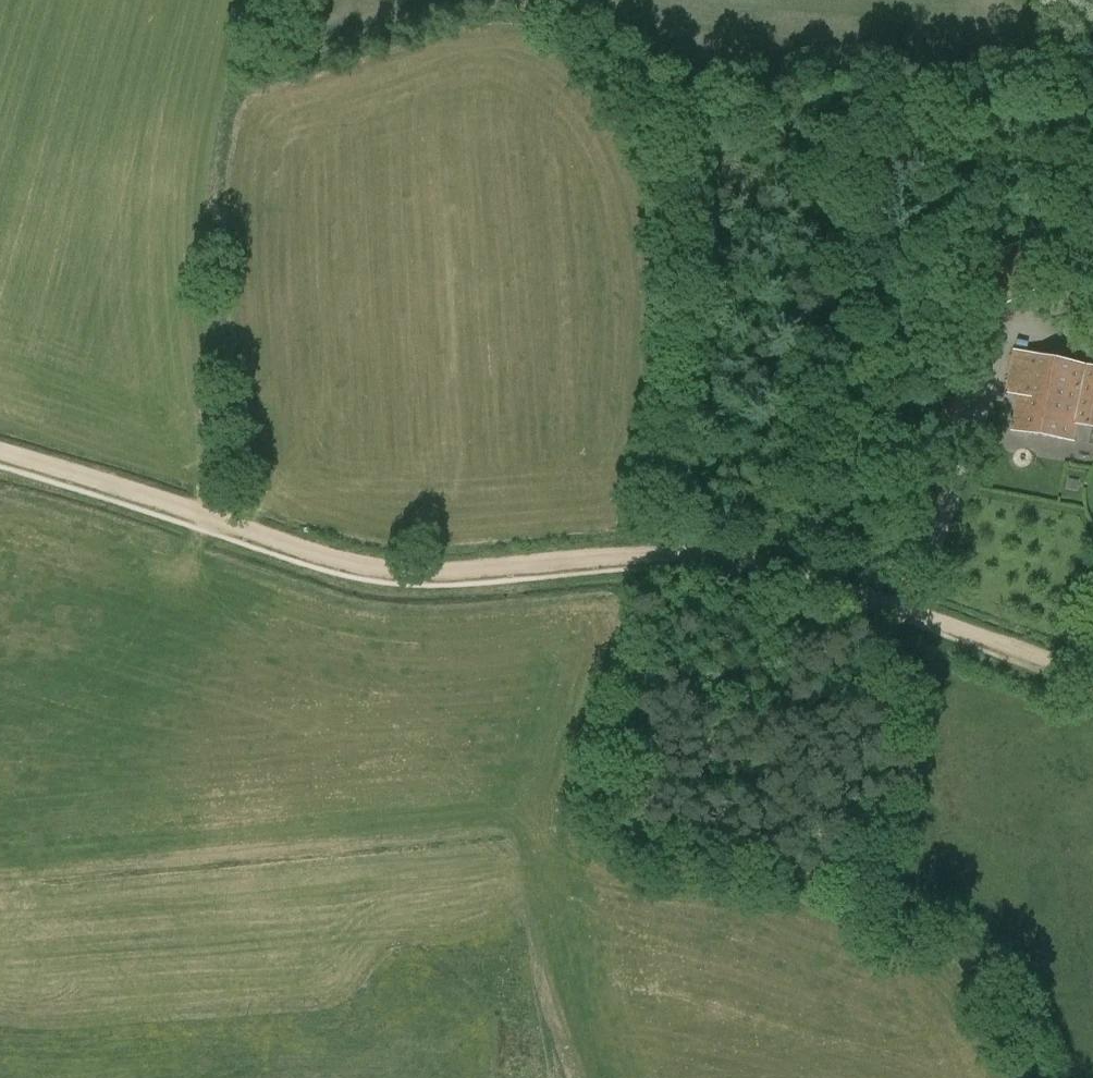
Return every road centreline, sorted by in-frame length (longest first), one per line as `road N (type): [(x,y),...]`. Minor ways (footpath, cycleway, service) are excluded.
road 1 (track): [(1092,676),(778,566),(628,555),(445,573),(382,569),(0,452)]

